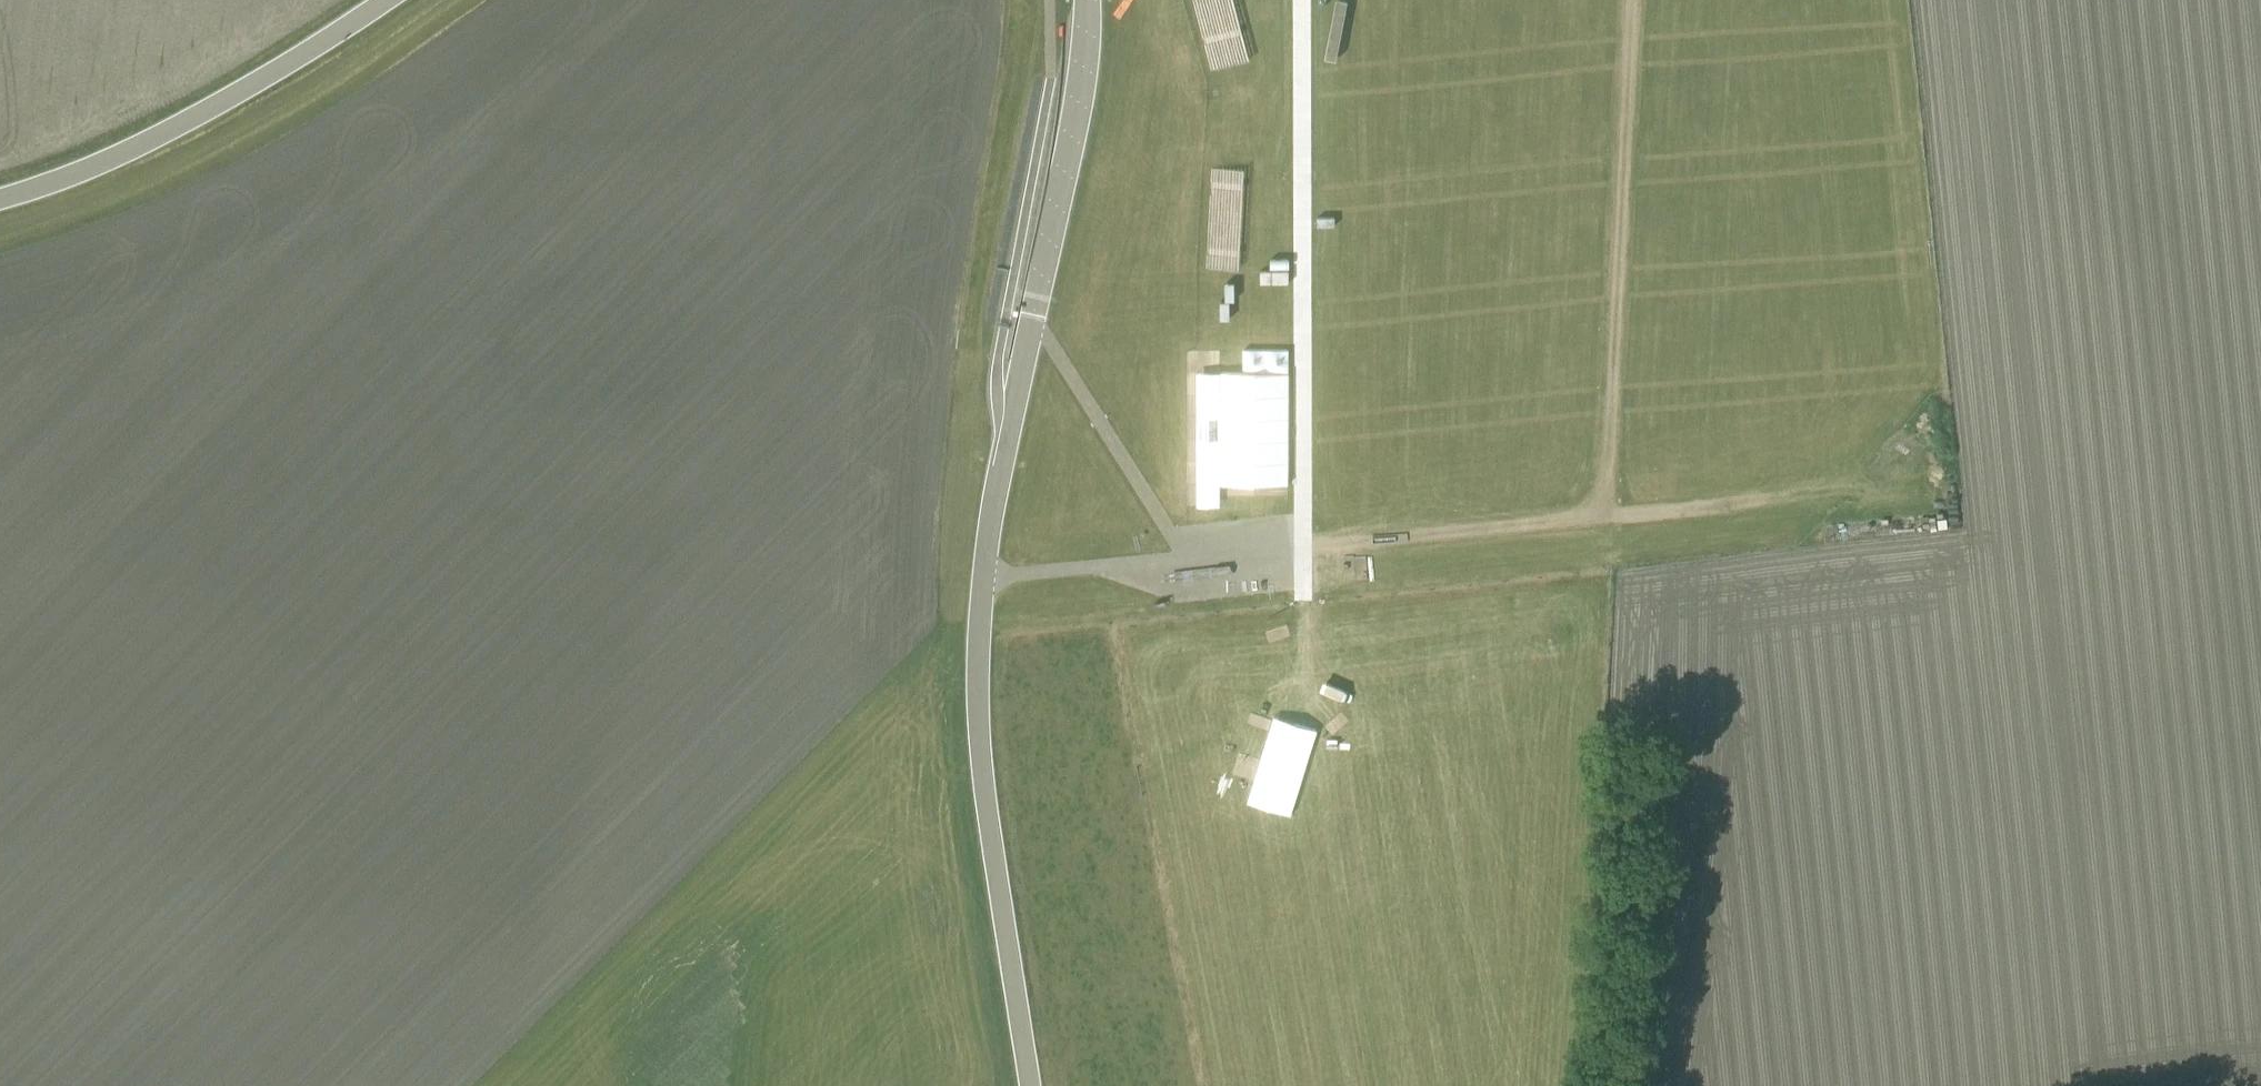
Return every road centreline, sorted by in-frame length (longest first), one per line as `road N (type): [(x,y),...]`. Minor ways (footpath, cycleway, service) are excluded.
road 1 (unclassified): [(1031,1085),(979,732),(978,637),(989,535),(1078,100),(1087,0)]
road 2 (track): [(1631,0),(1601,513),(1286,550)]
road 3 (track): [(1299,0),(1300,548)]
road 4 (tertiary): [(0,199),(125,154),(377,0)]

